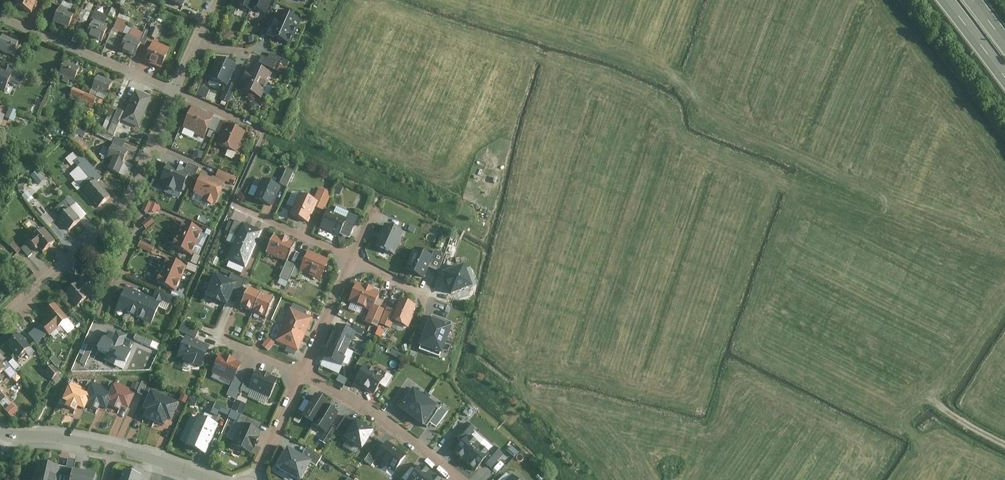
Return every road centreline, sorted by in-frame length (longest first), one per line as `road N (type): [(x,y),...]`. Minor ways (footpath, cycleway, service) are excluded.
road 1 (residential): [(174,92),(123,209),(0,319)]
road 2 (residential): [(0,433),(93,443),(207,479)]
road 3 (residential): [(460,479),(395,427),(302,375)]
road 4 (residential): [(174,92),(0,17)]
road 5 (track): [(1004,444),(941,413),(1004,317)]
road 6 (residential): [(352,262),(302,375)]

